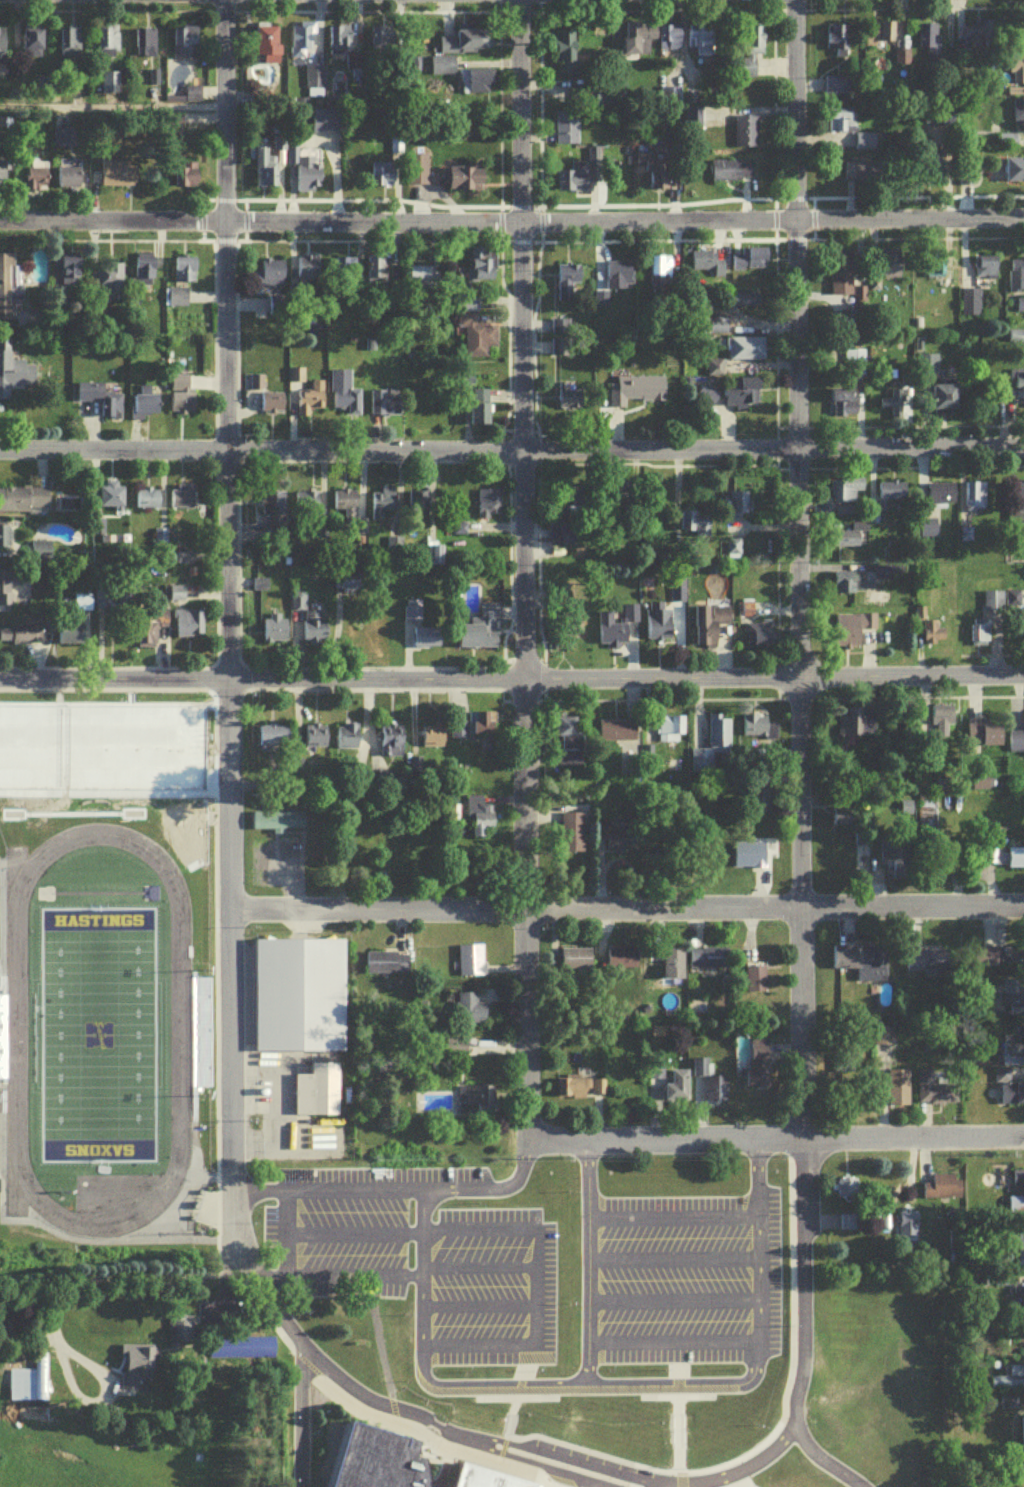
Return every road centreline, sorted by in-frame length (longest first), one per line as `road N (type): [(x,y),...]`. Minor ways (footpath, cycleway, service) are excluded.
road 1 (residential): [(231,1187),(221,0)]
road 2 (residential): [(526,1142),(515,0)]
road 3 (residential): [(801,1138),(789,0)]
road 4 (residential): [(1023,218),(517,227),(0,220)]
road 5 (residential): [(1023,449),(0,452)]
road 6 (residential): [(1023,679),(0,681)]
road 7 (residential): [(229,912),(1023,908)]
road 8 (residential): [(1023,1136),(526,1142)]
road 9 (residential): [(793,1425),(804,1329),(801,1138)]

